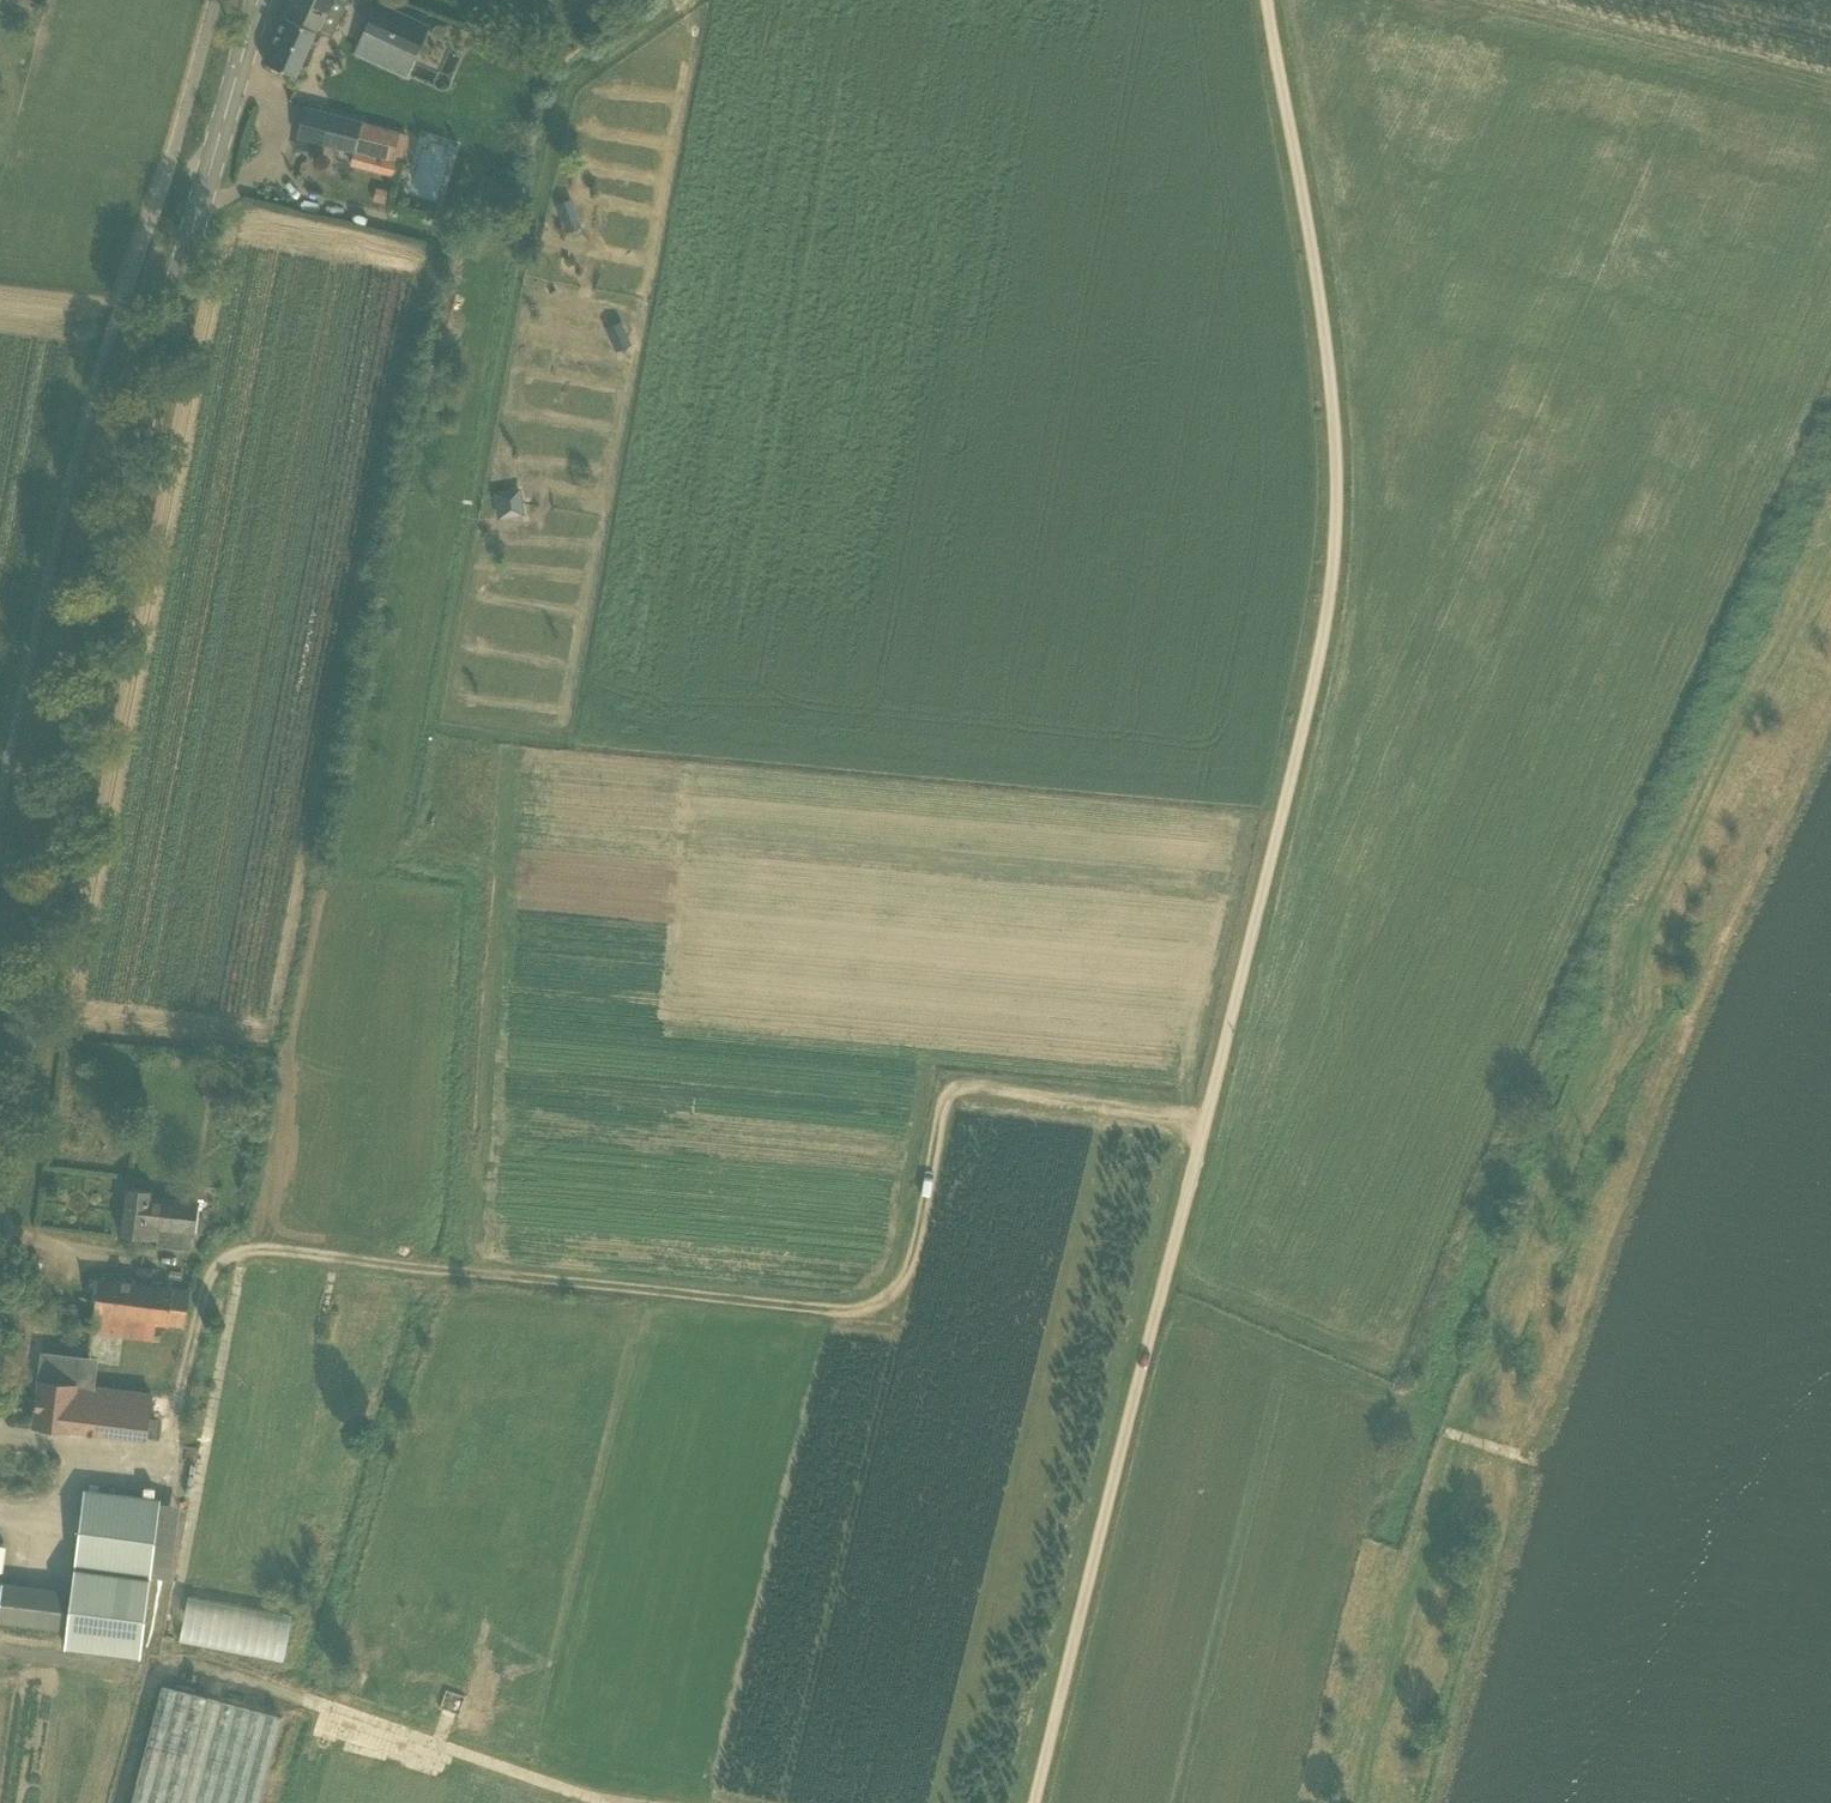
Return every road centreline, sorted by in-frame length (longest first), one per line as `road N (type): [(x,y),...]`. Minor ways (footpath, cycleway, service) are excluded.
road 1 (track): [(1269,0),(1343,398),(1341,547),(1289,824),(1215,1118),(1160,1291),(1035,1802)]
road 2 (track): [(1215,1118),(955,1090),(902,1291),(889,1306),(864,1313),(265,1254),(221,1269),(176,1430)]
road 3 (tertiary): [(0,1187),(131,474),(257,0)]
road 4 (track): [(184,1670),(626,1802)]

